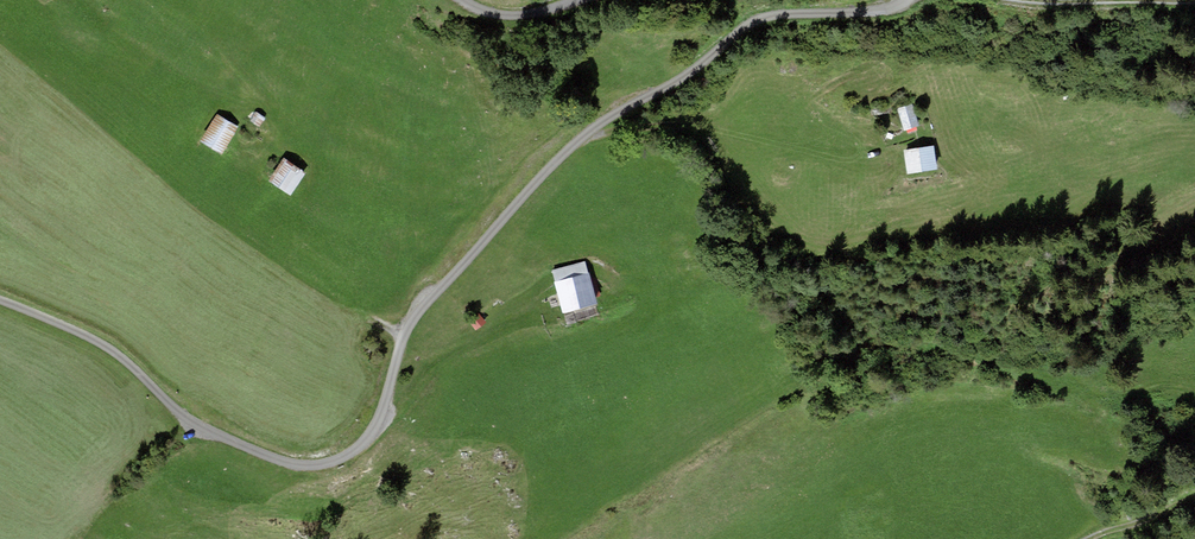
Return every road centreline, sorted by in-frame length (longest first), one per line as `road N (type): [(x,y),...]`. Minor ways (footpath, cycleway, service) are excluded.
road 1 (unclassified): [(0,301),(84,334),(130,364),(183,417),(225,439),(296,464),(324,465),(363,449),(386,414),(408,333),(553,169),(601,126),(664,91),(754,21),(881,10),(908,0)]
road 2 (unclassified): [(581,0),(507,16),(462,0)]

